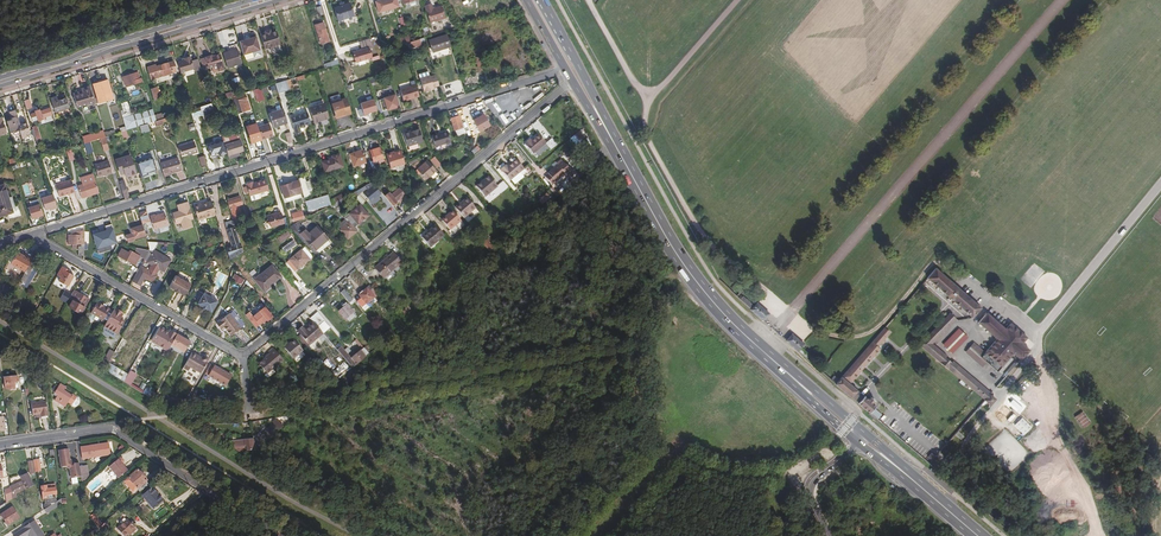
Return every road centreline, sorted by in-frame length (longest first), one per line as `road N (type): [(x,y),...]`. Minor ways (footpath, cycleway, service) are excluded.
road 1 (residential): [(565,68),(31,235)]
road 2 (primary): [(864,434),(755,340),(690,267),(540,0)]
road 3 (track): [(652,96),(649,140),(703,234),(789,312),(822,331),(865,334),(931,262),(965,280)]
road 4 (primary): [(573,82),(692,285),(859,443)]
road 5 (residential): [(573,82),(242,356)]
road 6 (unclassified): [(0,445),(112,430),(280,535)]
road 7 (secondary): [(0,86),(279,0)]
road 8 (secondary): [(252,0),(0,77)]
road 9 (residential): [(31,235),(242,356)]
road 10 (track): [(589,0),(652,96),(736,0)]
road 11 (primary): [(984,535),(864,434)]
road 12 (primary): [(859,443),(970,535)]

